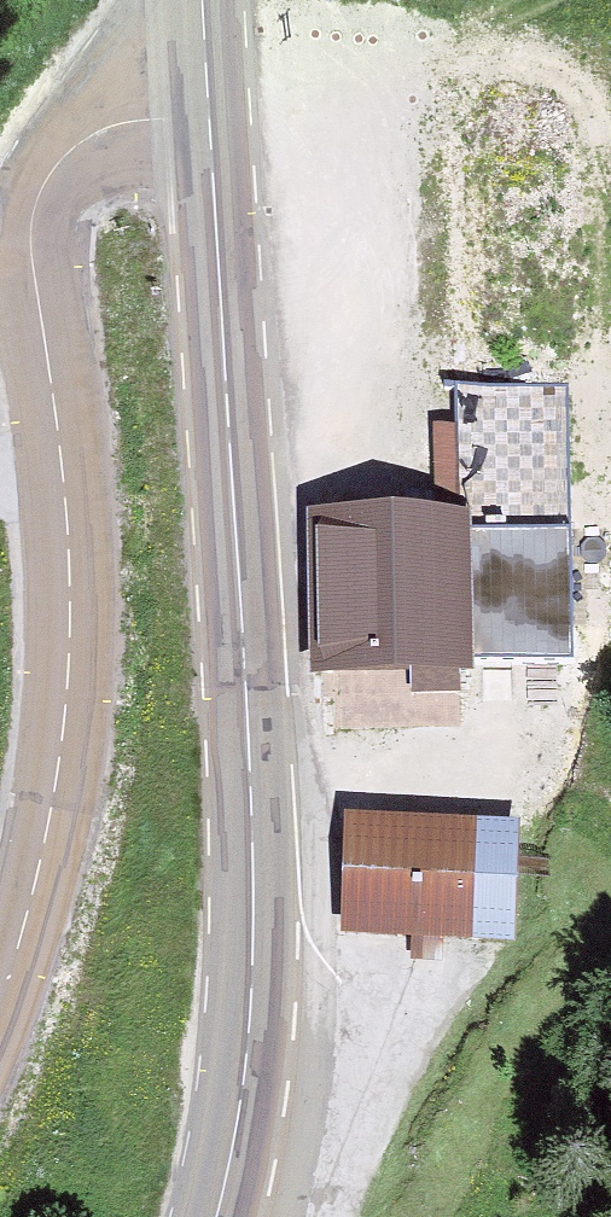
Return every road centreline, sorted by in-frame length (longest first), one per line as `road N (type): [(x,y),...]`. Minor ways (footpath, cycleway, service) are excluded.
road 1 (primary): [(214,1216),(244,1047),(252,878),(209,115)]
road 2 (tertiary): [(209,115),(121,126),(81,145),(39,191),(30,222),(66,507),(68,680),(45,848),(0,1009)]

